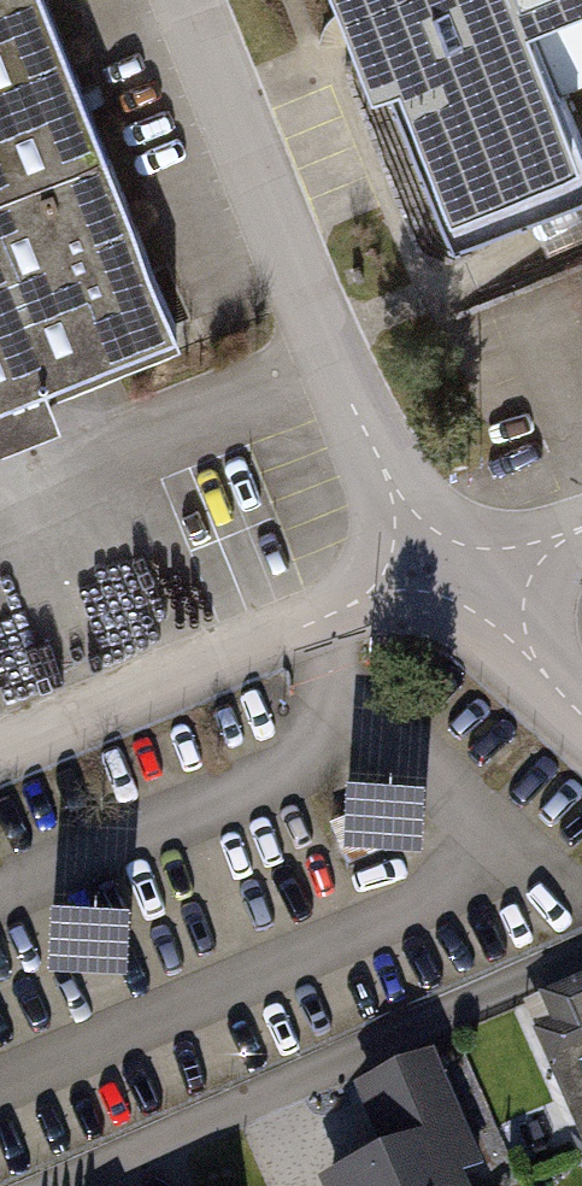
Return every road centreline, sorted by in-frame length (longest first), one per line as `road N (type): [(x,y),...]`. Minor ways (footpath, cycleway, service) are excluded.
road 1 (unclassified): [(191,0),(350,404),(441,571)]
road 2 (residential): [(0,764),(441,571)]
road 3 (unclassified): [(441,571),(581,710)]
road 4 (residential): [(441,571),(581,527)]

